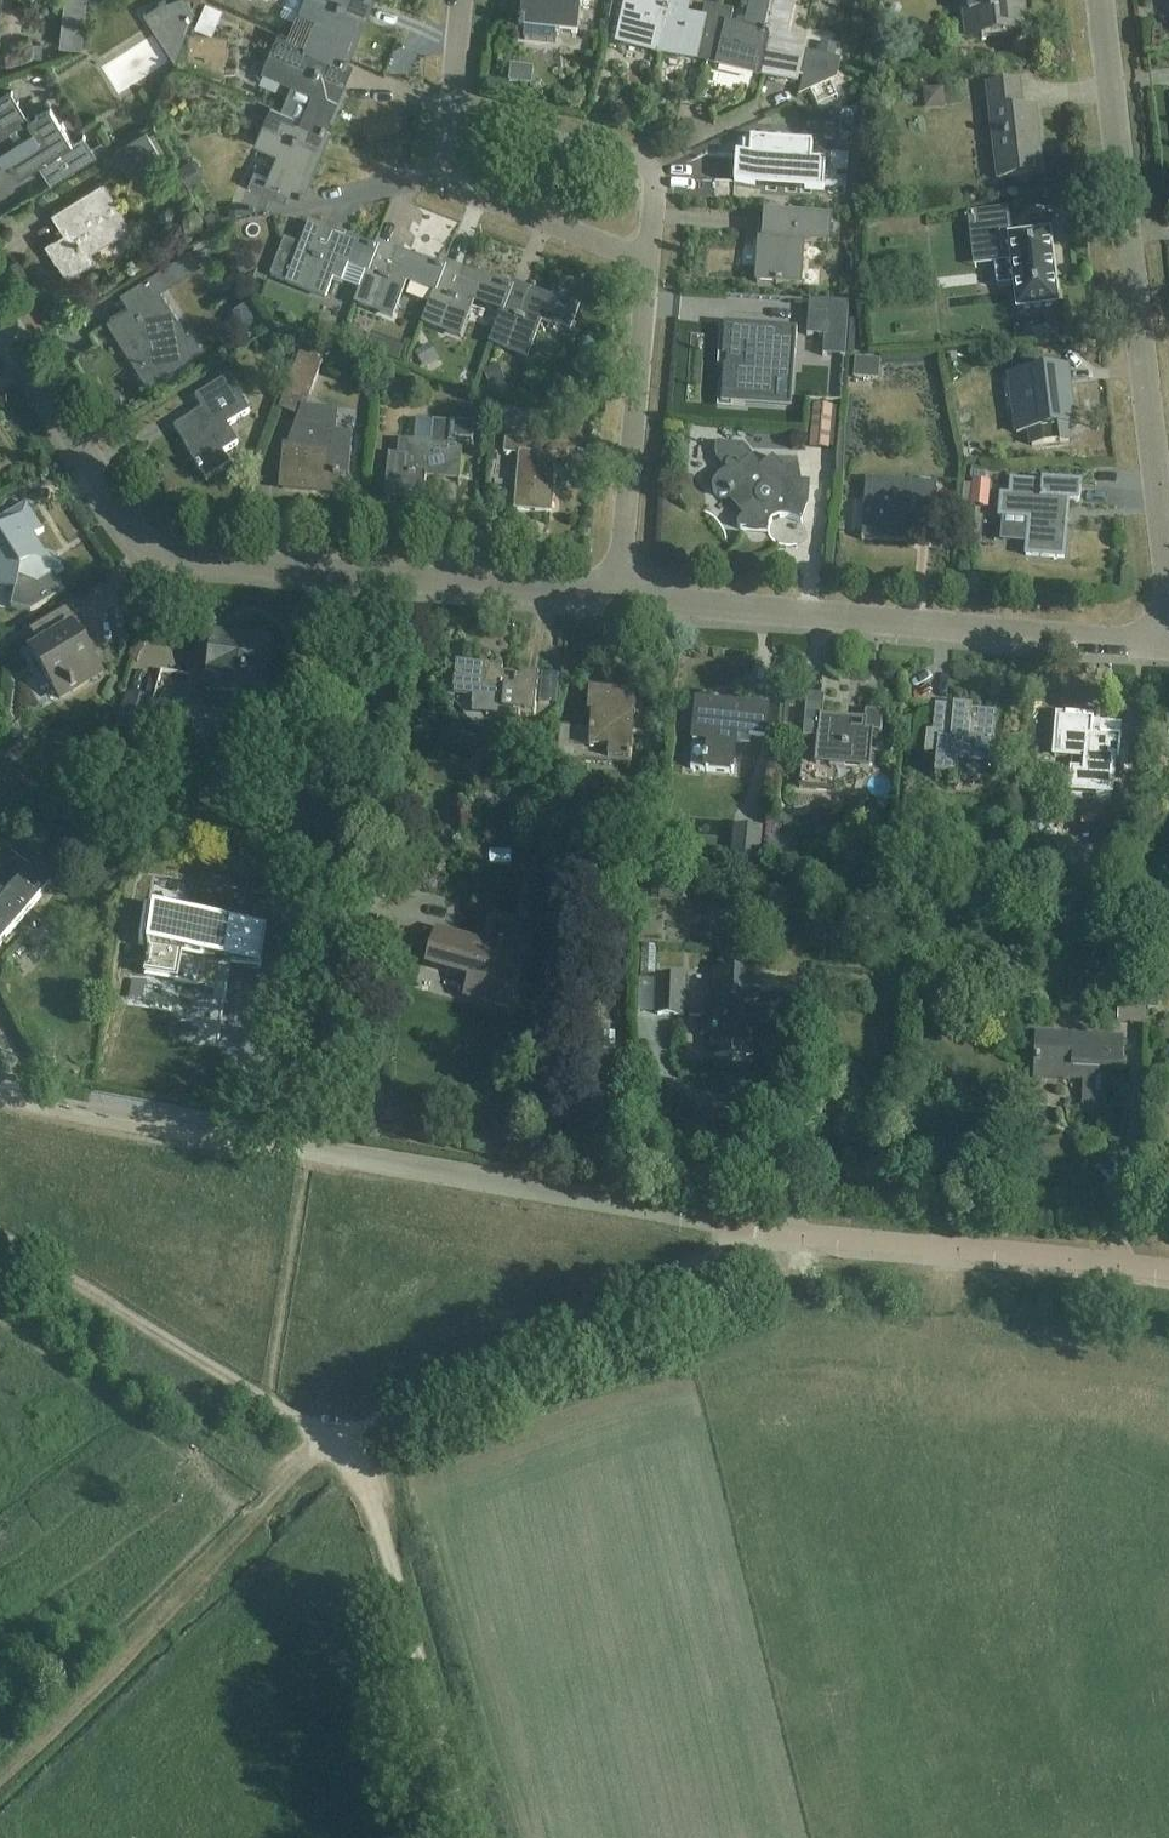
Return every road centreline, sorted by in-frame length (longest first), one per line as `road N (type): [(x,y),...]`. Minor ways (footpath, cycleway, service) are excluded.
road 1 (unclassified): [(1168,1271),(742,1224),(186,1133),(0,1091)]
road 2 (residential): [(619,596),(177,559),(131,527),(0,315)]
road 3 (residential): [(1168,568),(1102,0)]
road 4 (residential): [(1168,644),(619,596)]
road 5 (track): [(347,1452),(733,1248),(742,1224)]
road 6 (track): [(0,1235),(347,1452)]
road 7 (track): [(347,1452),(371,1494),(463,1837)]
road 8 (track): [(268,1521),(0,1793)]
road 9 (residential): [(619,596),(643,270)]
road 10 (residential): [(643,270),(652,168),(445,121)]
road 11 (residential): [(643,270),(480,211),(452,181),(445,121)]
road 12 (residential): [(445,121),(457,0)]

